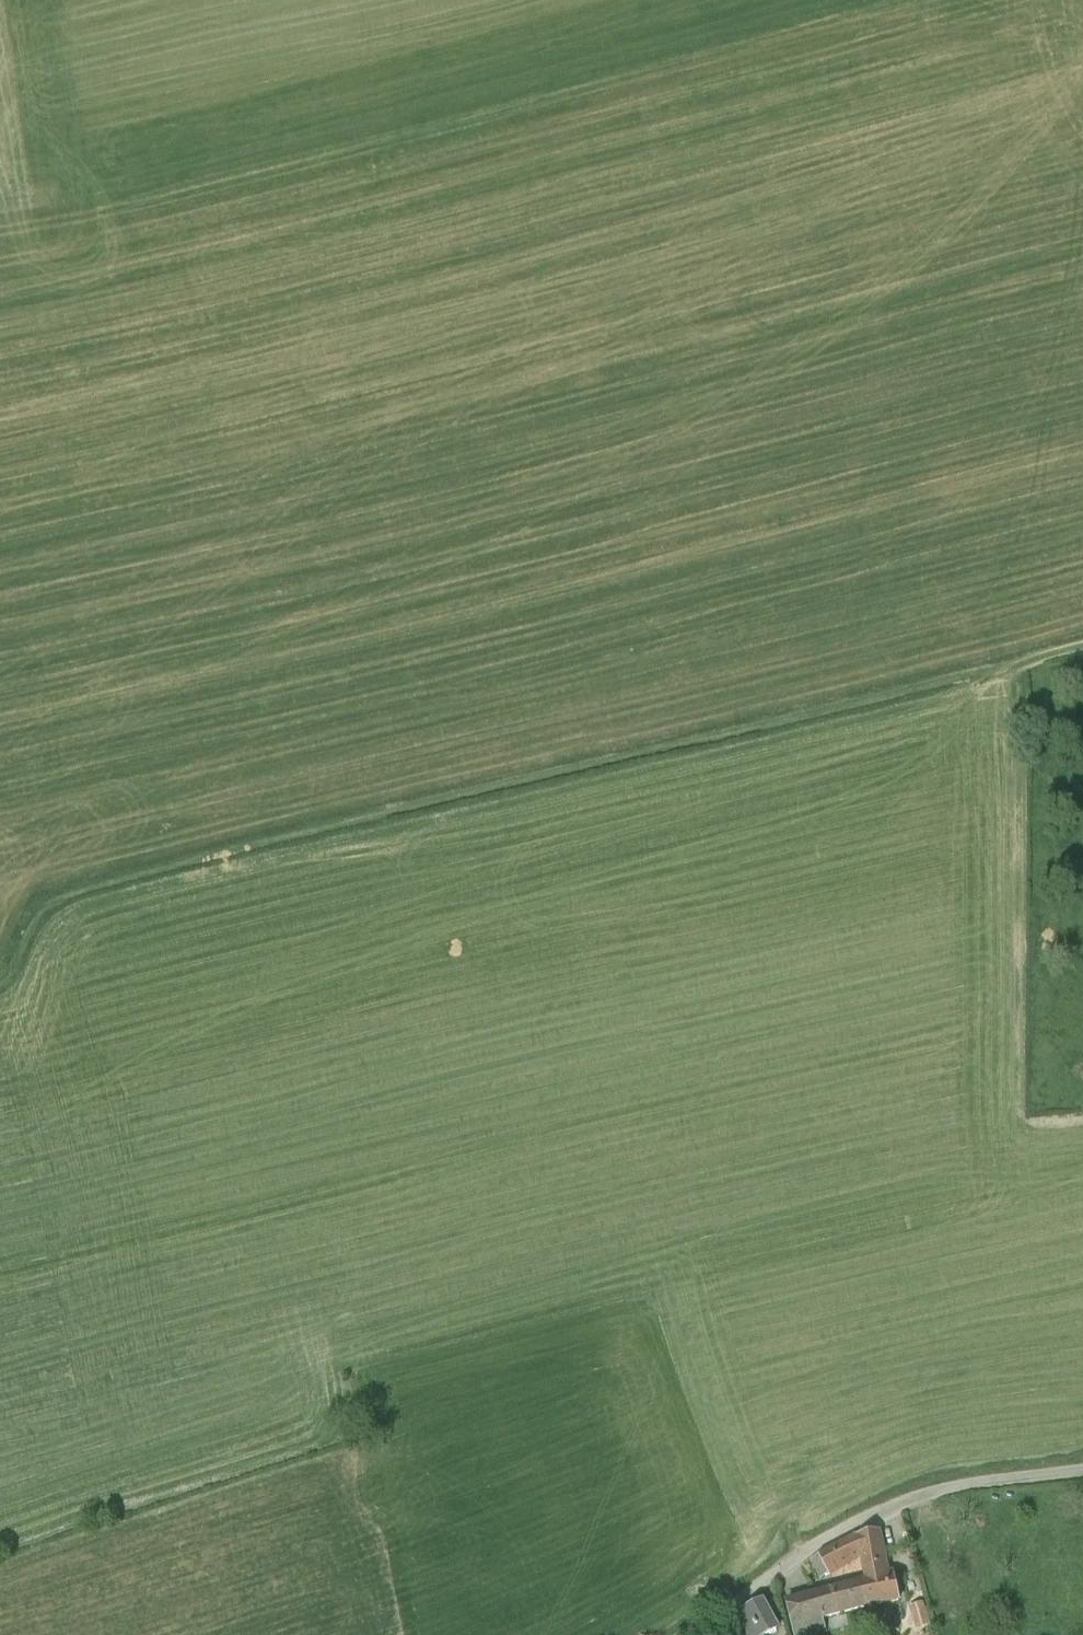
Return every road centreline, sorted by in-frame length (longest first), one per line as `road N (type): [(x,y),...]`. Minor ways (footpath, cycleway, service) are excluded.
road 1 (track): [(0,983),(40,909),(100,886),(1082,648)]
road 2 (unclassified): [(686,1634),(806,1552),(895,1505),(972,1483),(1082,1469)]

